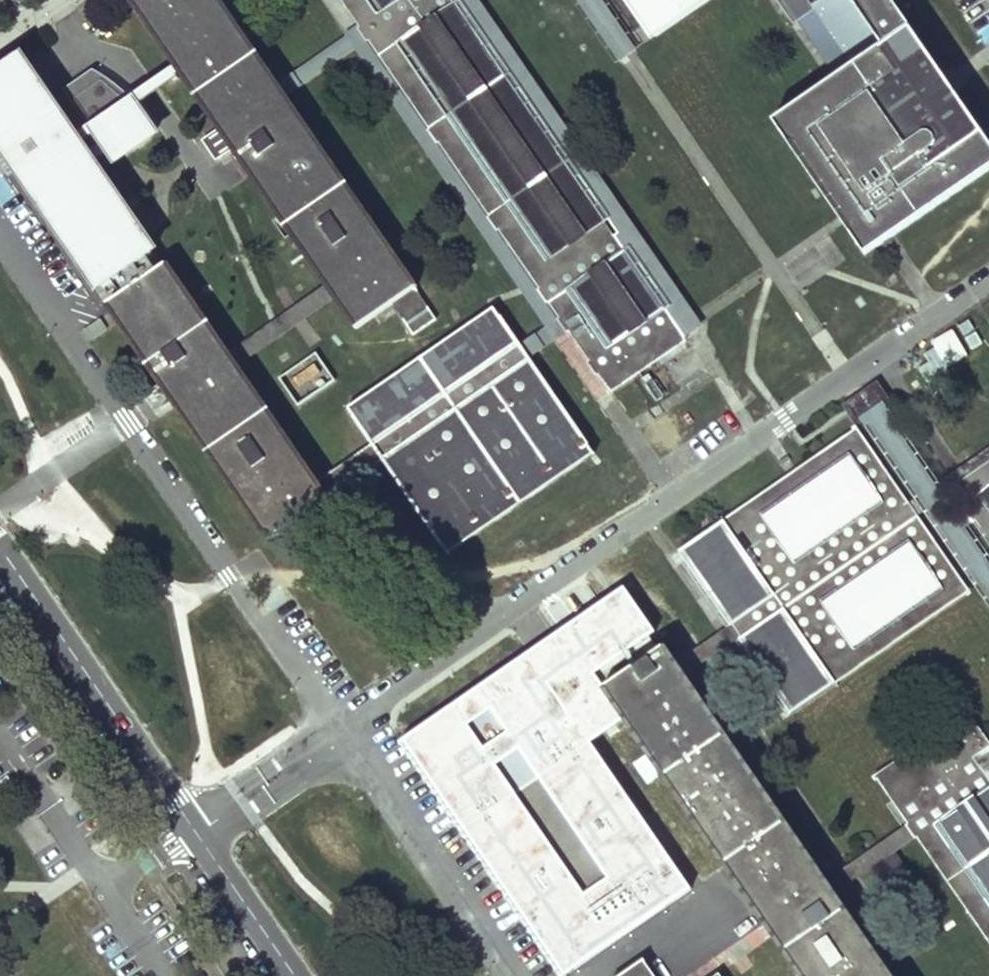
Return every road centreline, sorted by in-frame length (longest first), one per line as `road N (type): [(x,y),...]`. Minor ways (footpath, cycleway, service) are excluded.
road 1 (residential): [(988,280),(487,623),(345,731)]
road 2 (residential): [(0,234),(345,731)]
road 3 (residential): [(187,829),(0,553)]
road 4 (residential): [(345,731),(515,975)]
road 5 (residential): [(345,731),(187,829)]
road 6 (residential): [(289,975),(187,829)]

